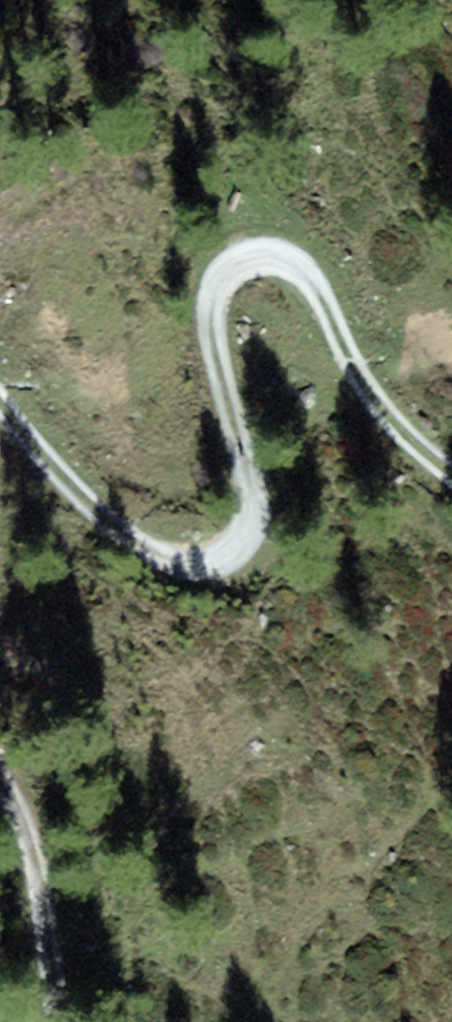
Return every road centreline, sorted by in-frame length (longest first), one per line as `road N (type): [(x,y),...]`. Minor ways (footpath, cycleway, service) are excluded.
road 1 (track): [(0,406),(127,537),(173,560),(217,557),(244,533),(250,496),(215,353),(213,300),(238,261),(271,254),(306,272),(378,400),(451,473)]
road 2 (track): [(58,1021),(37,869),(0,777)]

